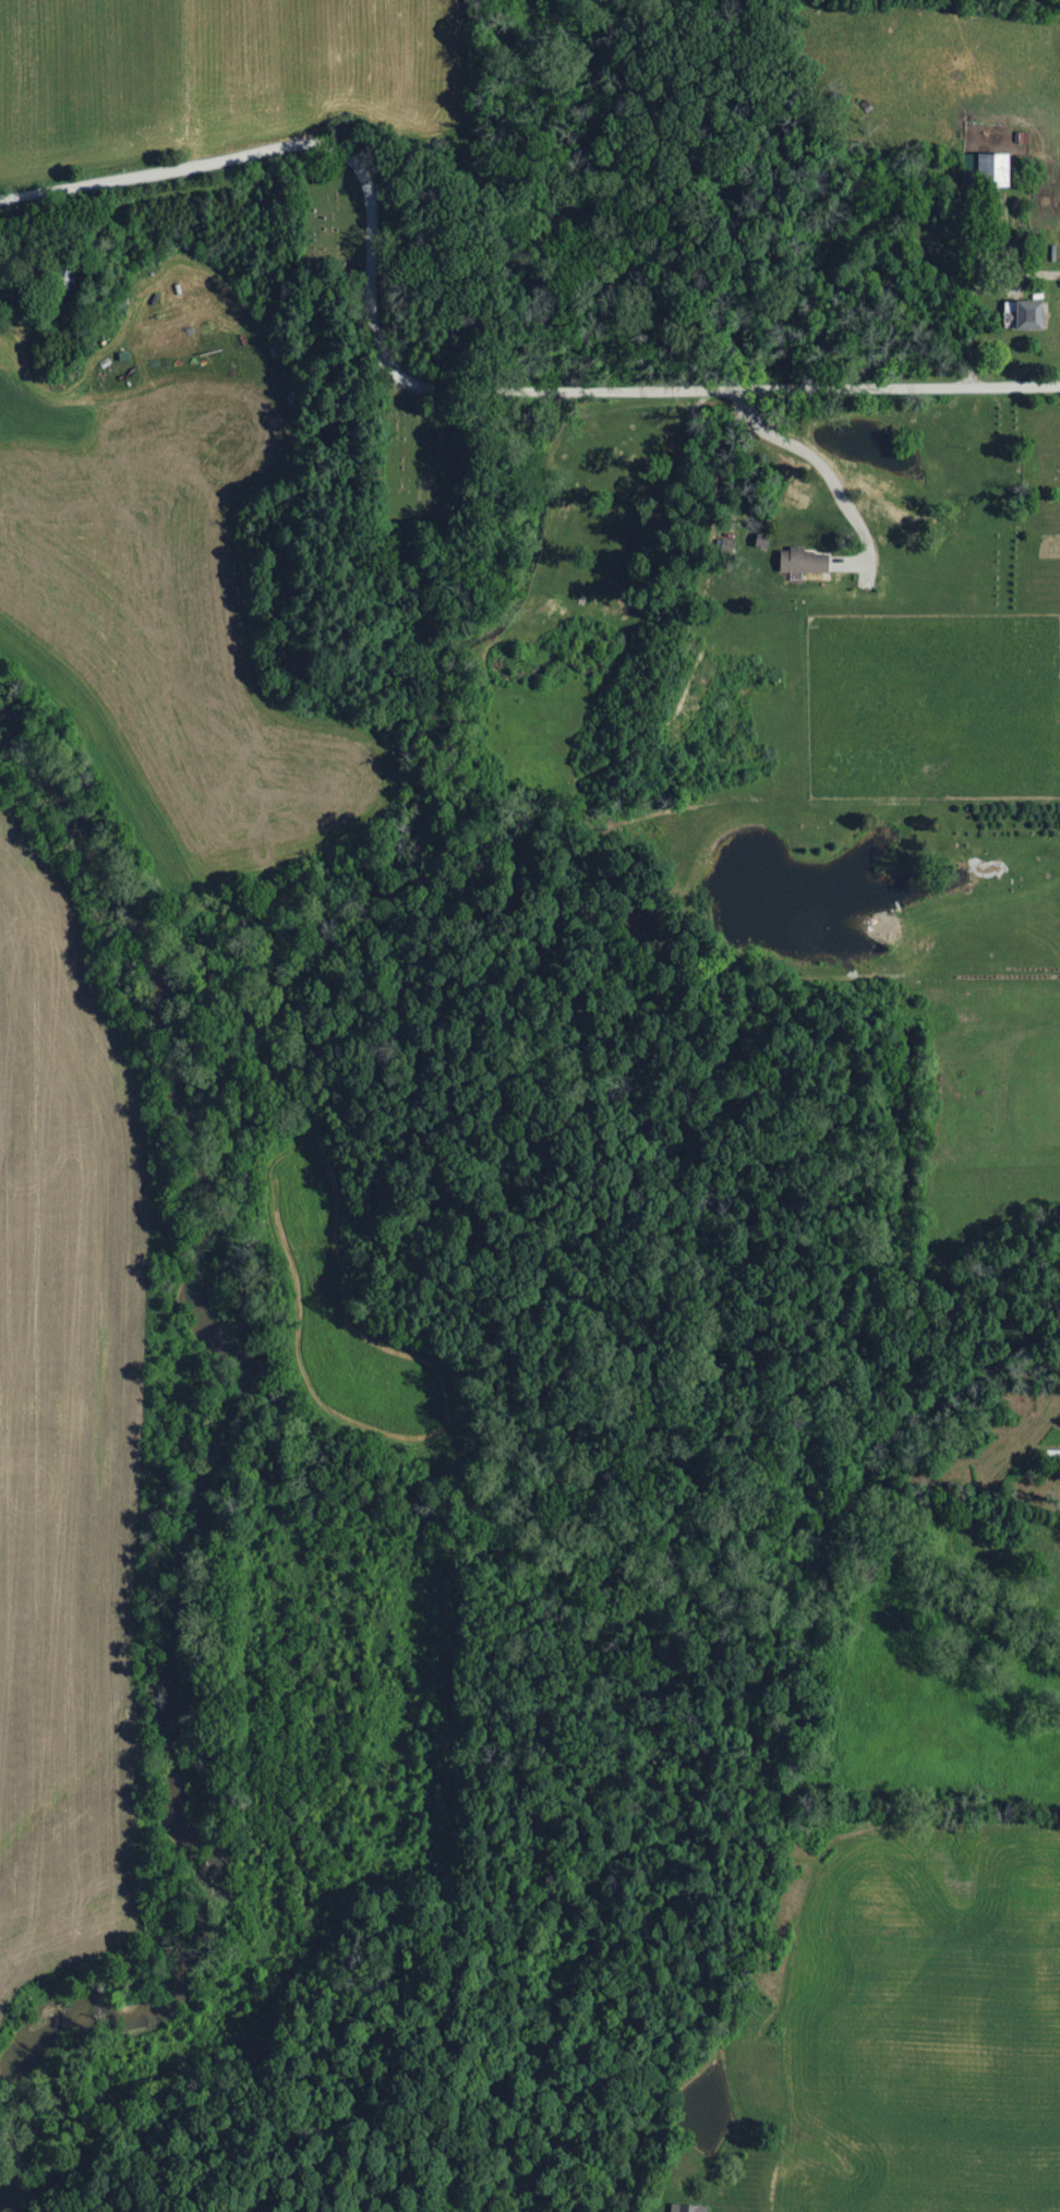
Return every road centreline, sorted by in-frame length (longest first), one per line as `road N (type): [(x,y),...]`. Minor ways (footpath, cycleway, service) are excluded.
road 1 (tertiary): [(0,193),(335,140),(364,176),(373,336),(399,375),(503,393),(1059,385)]

